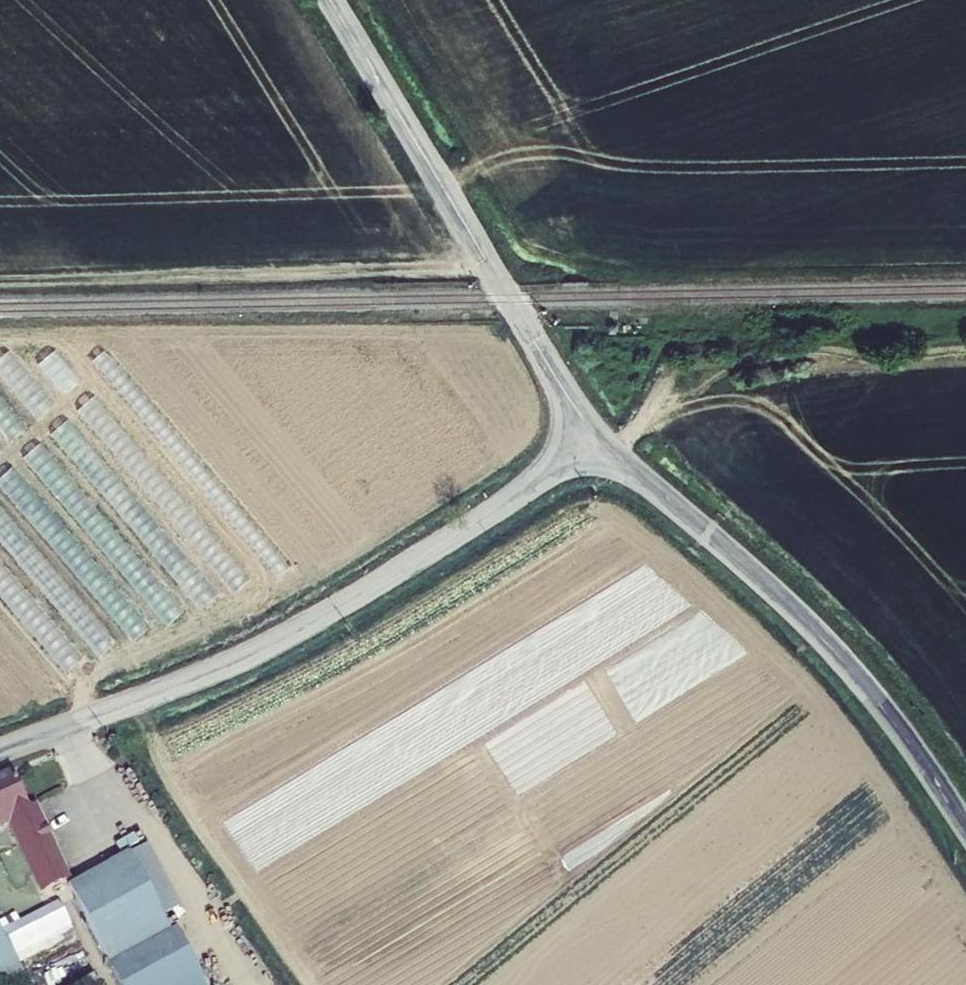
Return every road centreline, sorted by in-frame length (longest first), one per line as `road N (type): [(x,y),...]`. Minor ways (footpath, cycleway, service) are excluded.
road 1 (tertiary): [(0,751),(270,644),(602,442)]
road 2 (tertiary): [(965,828),(836,653),(602,442)]
road 3 (tertiary): [(602,442),(330,0)]

